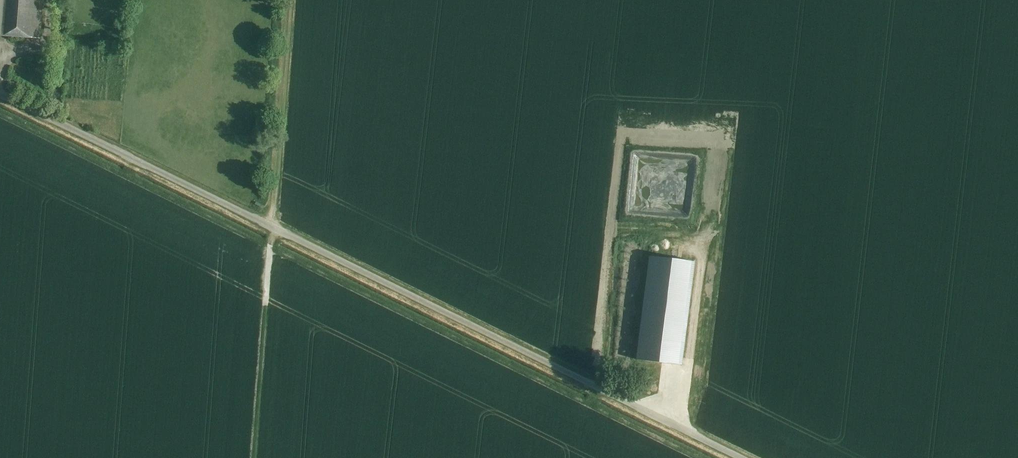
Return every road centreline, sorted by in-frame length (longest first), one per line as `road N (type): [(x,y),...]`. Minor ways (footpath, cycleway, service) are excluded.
road 1 (unclassified): [(742,457),(0,94)]

